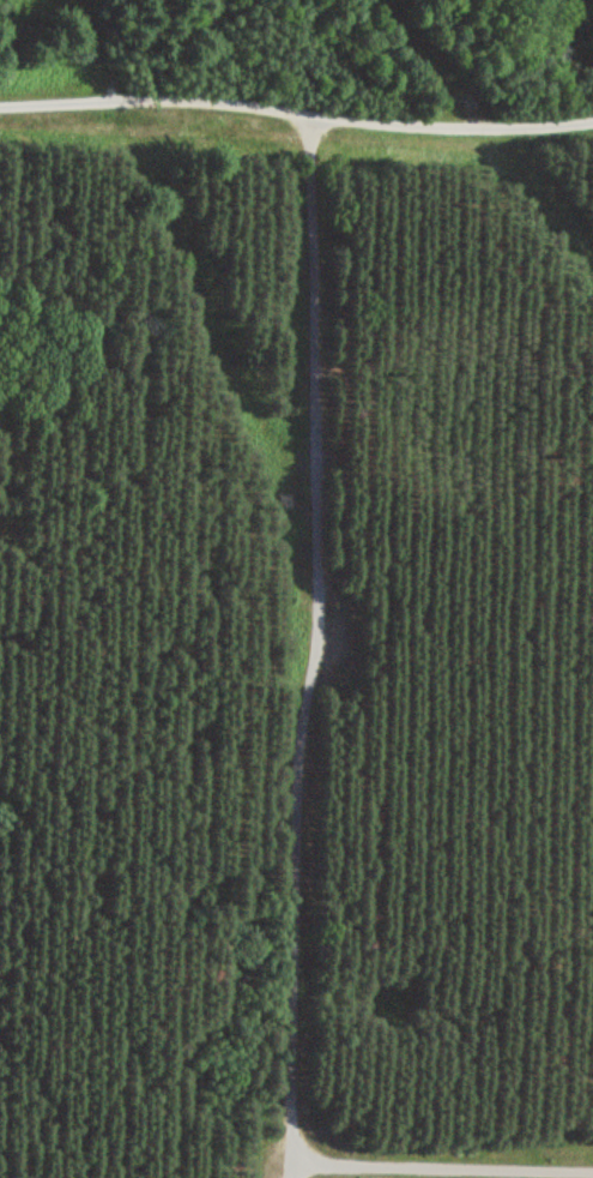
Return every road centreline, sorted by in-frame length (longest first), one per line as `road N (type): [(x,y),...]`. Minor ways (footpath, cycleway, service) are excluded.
road 1 (residential): [(249,1177),(292,115)]
road 2 (residential): [(592,128),(266,114),(92,116),(0,103)]
road 3 (residential): [(592,1170),(338,1177)]

